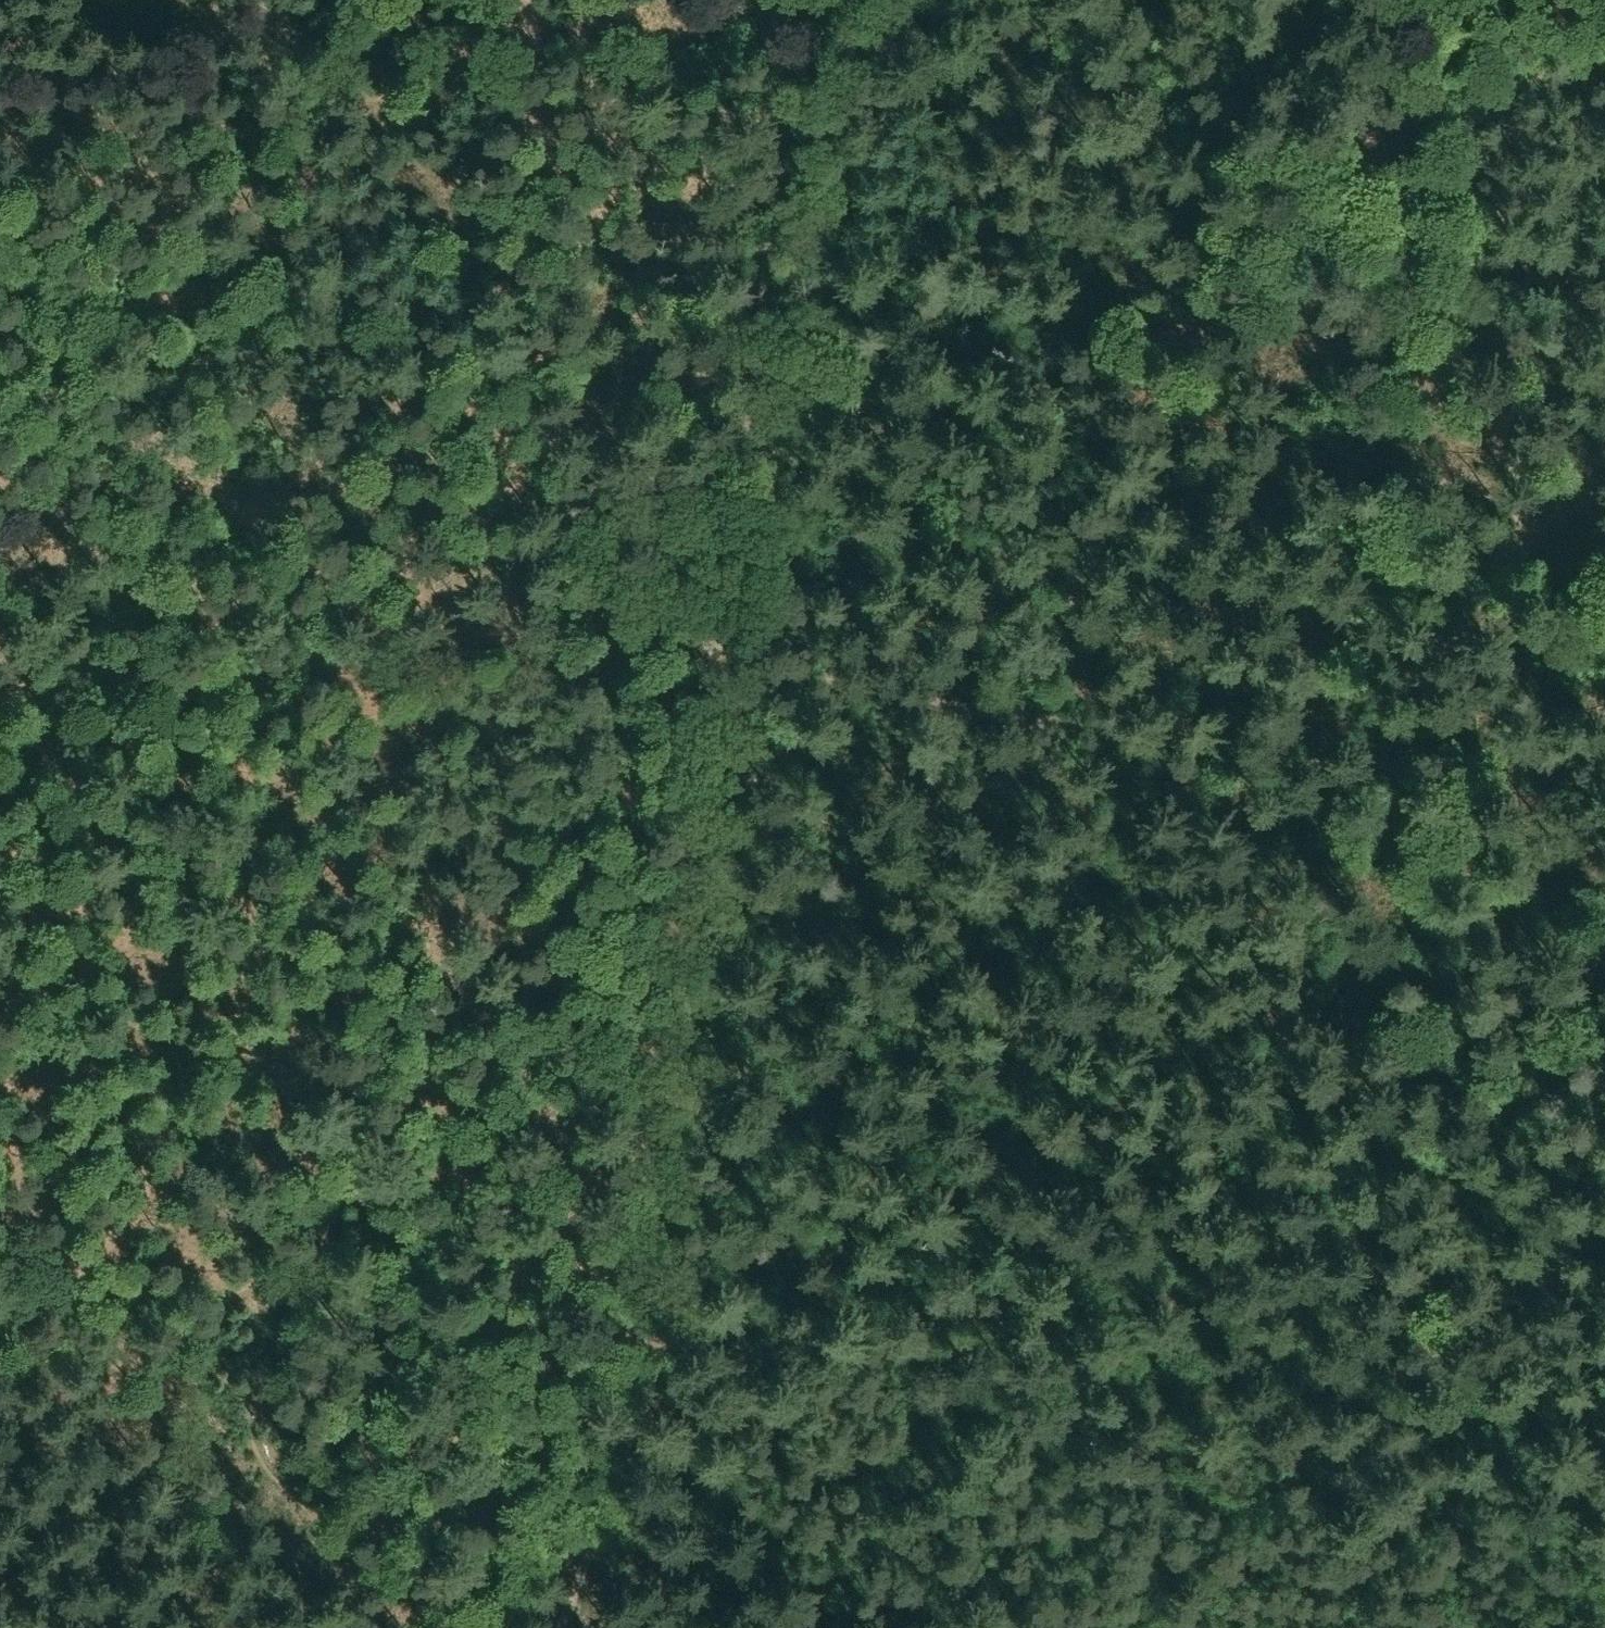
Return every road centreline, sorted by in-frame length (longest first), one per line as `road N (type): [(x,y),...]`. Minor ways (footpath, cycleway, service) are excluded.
road 1 (track): [(823,0),(682,1112),(675,1359)]
road 2 (track): [(590,1627),(668,1461),(675,1359)]

